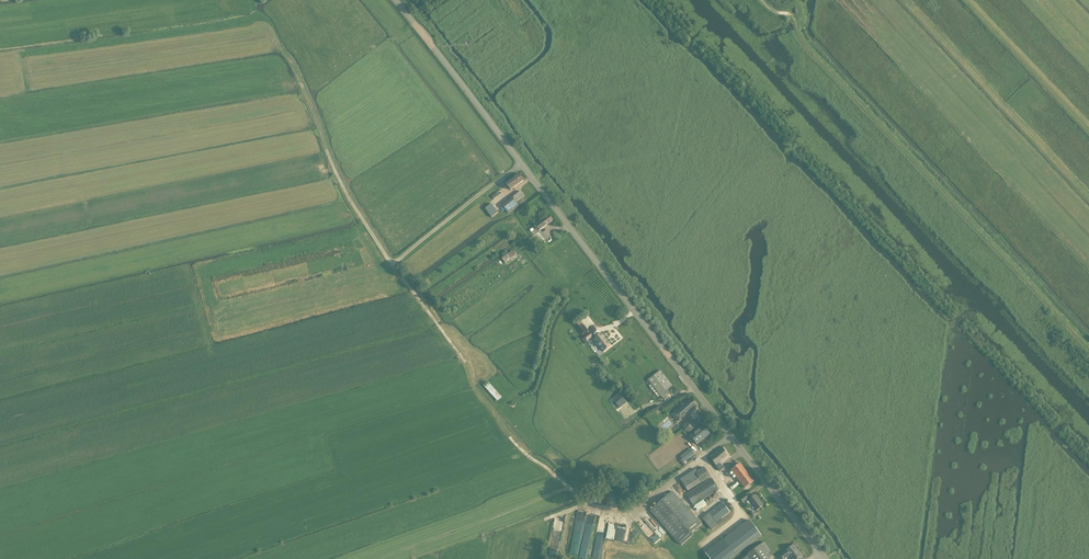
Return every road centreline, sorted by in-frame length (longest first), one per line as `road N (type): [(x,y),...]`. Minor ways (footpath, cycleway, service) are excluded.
road 1 (tertiary): [(826,558),(393,0)]
road 2 (track): [(671,487),(622,512),(581,502),(524,452),(352,205),(281,51)]
road 3 (track): [(1088,348),(805,44),(792,16),(762,0)]

